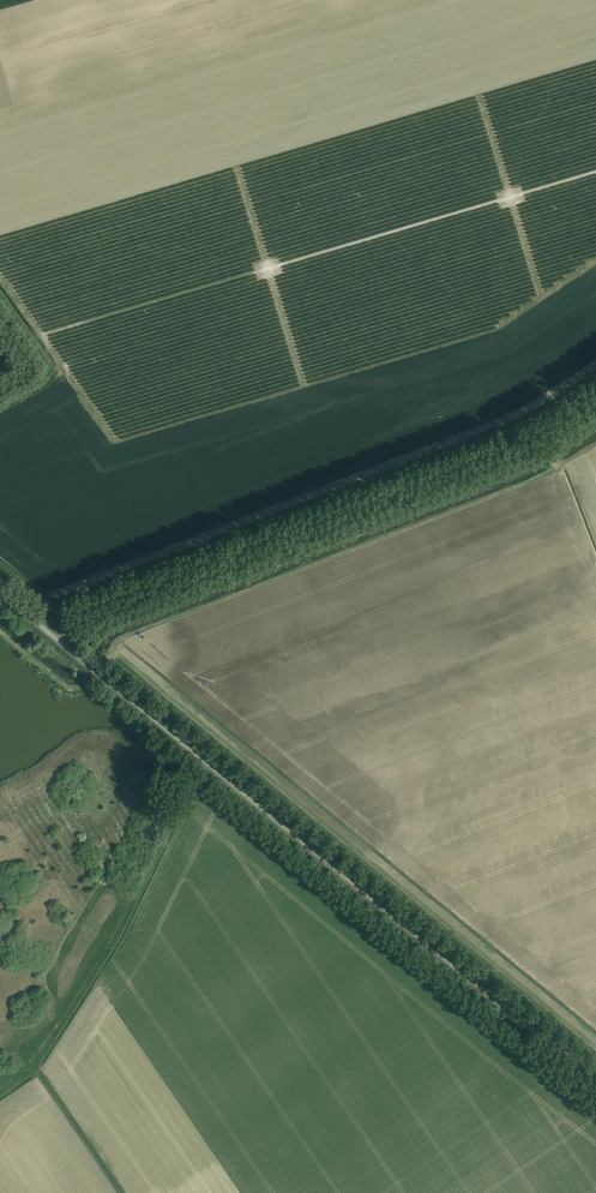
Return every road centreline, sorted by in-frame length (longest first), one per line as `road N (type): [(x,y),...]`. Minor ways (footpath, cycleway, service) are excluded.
road 1 (tertiary): [(595,1072),(530,1028),(0,592)]

